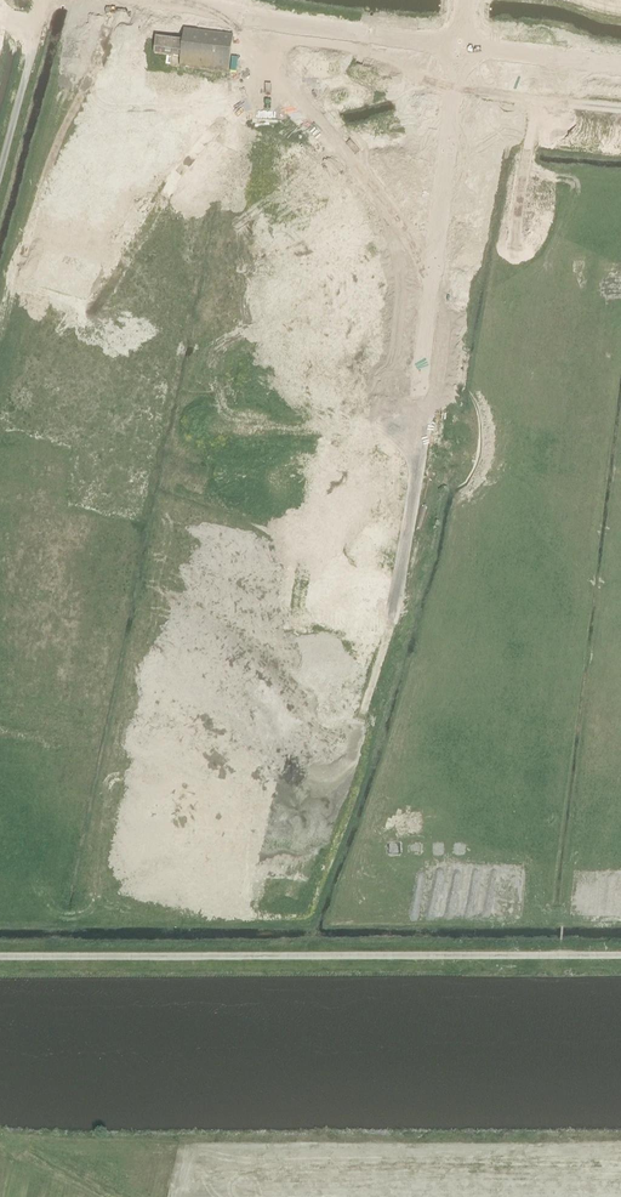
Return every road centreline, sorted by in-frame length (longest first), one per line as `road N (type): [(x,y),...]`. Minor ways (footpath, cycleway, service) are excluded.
road 1 (unclassified): [(620,955),(0,956)]
road 2 (unclassified): [(460,46),(419,394)]
road 3 (unclassified): [(164,0),(460,46)]
road 4 (unclassified): [(0,167),(40,0)]
road 5 (unclassified): [(460,46),(620,65)]

